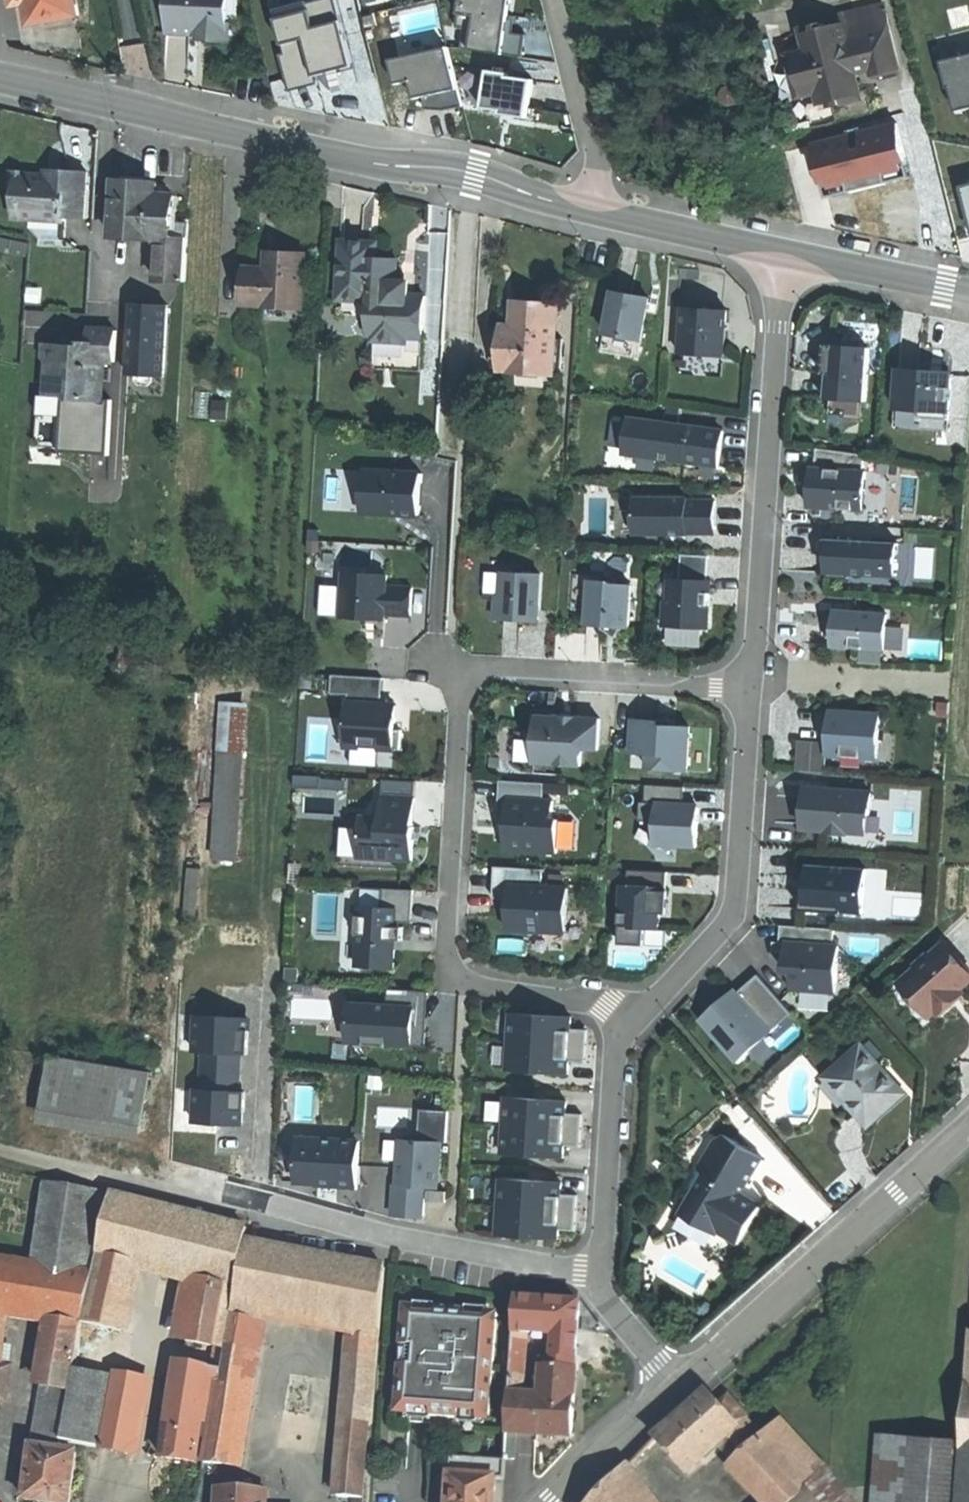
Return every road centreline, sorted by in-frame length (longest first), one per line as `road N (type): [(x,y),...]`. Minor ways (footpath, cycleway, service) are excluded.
road 1 (residential): [(449,665),(459,716),(450,972),(606,1007),(627,1024)]
road 2 (residential): [(467,183),(442,635),(449,665)]
road 3 (secondary): [(0,78),(467,183)]
road 4 (residential): [(748,683),(788,253)]
road 5 (tertiary): [(676,1392),(968,1129)]
road 6 (residential): [(627,1024),(732,916),(748,683)]
road 7 (residential): [(597,1286),(582,1272),(280,1211)]
road 8 (secondary): [(467,183),(788,253)]
road 9 (residential): [(748,683),(449,665)]
road 10 (residential): [(597,1286),(615,1045),(627,1024)]
road 11 (track): [(557,0),(612,215)]
road 12 (residential): [(942,686),(748,683)]
road 13 (secondary): [(788,253),(968,289)]
road 14 (tertiary): [(559,1501),(676,1392)]
road 15 (residential): [(676,1392),(597,1286)]

